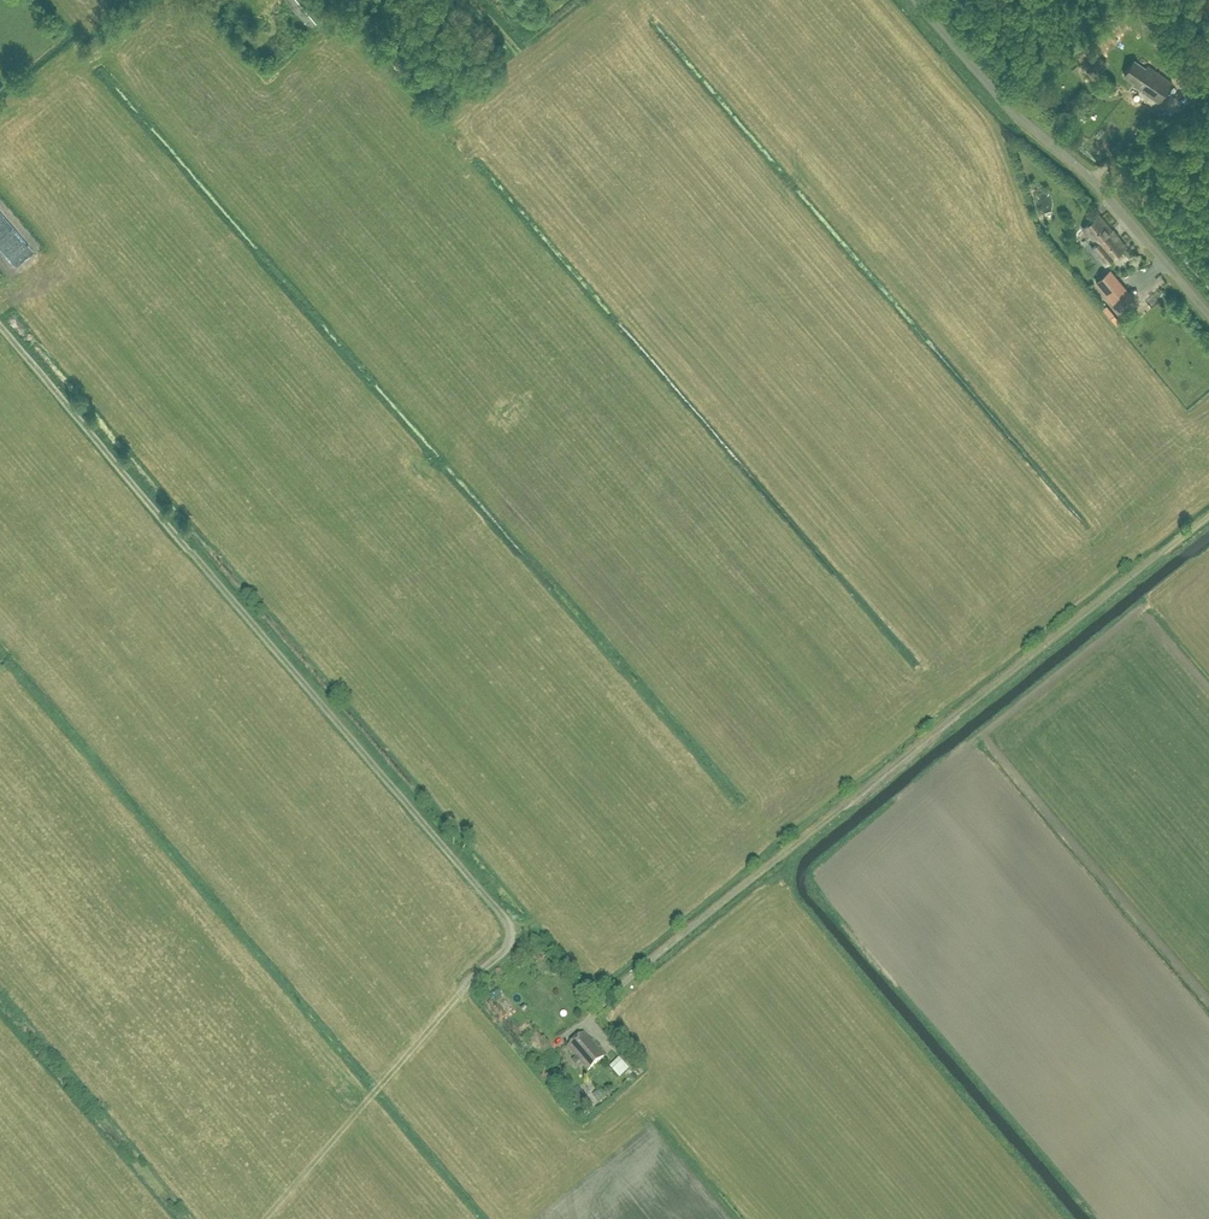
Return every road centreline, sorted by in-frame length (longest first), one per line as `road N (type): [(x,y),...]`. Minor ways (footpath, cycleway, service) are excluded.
road 1 (track): [(0,318),(511,929),(507,952),(468,986),(265,1218)]
road 2 (unclassified): [(611,998),(1208,515)]
road 3 (unclassified): [(1208,317),(1099,194),(1005,107),(914,0)]

